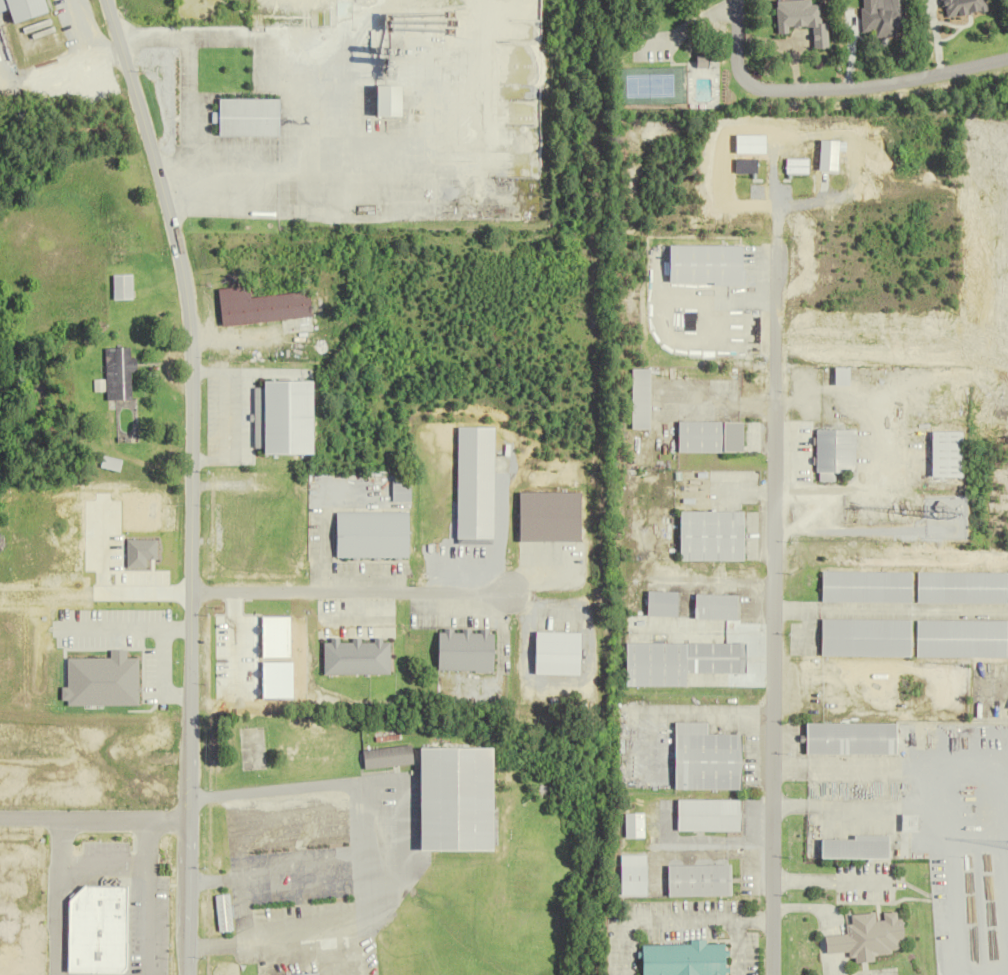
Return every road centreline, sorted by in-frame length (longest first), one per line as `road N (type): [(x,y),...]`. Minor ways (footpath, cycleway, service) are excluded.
road 1 (tertiary): [(187,974),(188,329),(159,180),(105,0)]
road 2 (residential): [(773,974),(776,204)]
road 3 (residential): [(1007,55),(887,83),(770,88),(753,84),(735,62),(733,0)]
road 4 (residential): [(189,586),(505,585)]
road 5 (residential): [(189,812),(0,812)]

